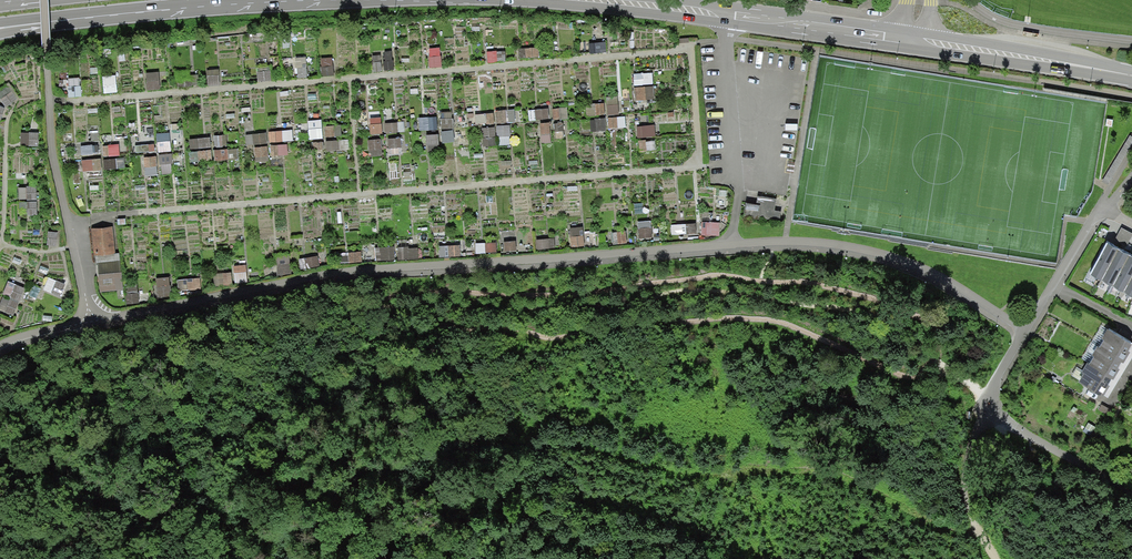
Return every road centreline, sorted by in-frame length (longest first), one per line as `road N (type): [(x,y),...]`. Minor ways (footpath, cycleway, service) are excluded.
road 1 (track): [(976,526),(928,518),(809,471),(689,474),(567,445),(450,446),(301,483)]
road 2 (secondary): [(554,0),(915,41)]
road 3 (unclassified): [(1027,332),(993,388),(993,415),(1131,492)]
road 4 (secondary): [(71,17),(308,0)]
road 5 (secondary): [(915,41),(1131,76)]
road 6 (track): [(994,558),(976,526),(964,450),(990,408)]
road 7 (residential): [(1027,332),(1107,208)]

